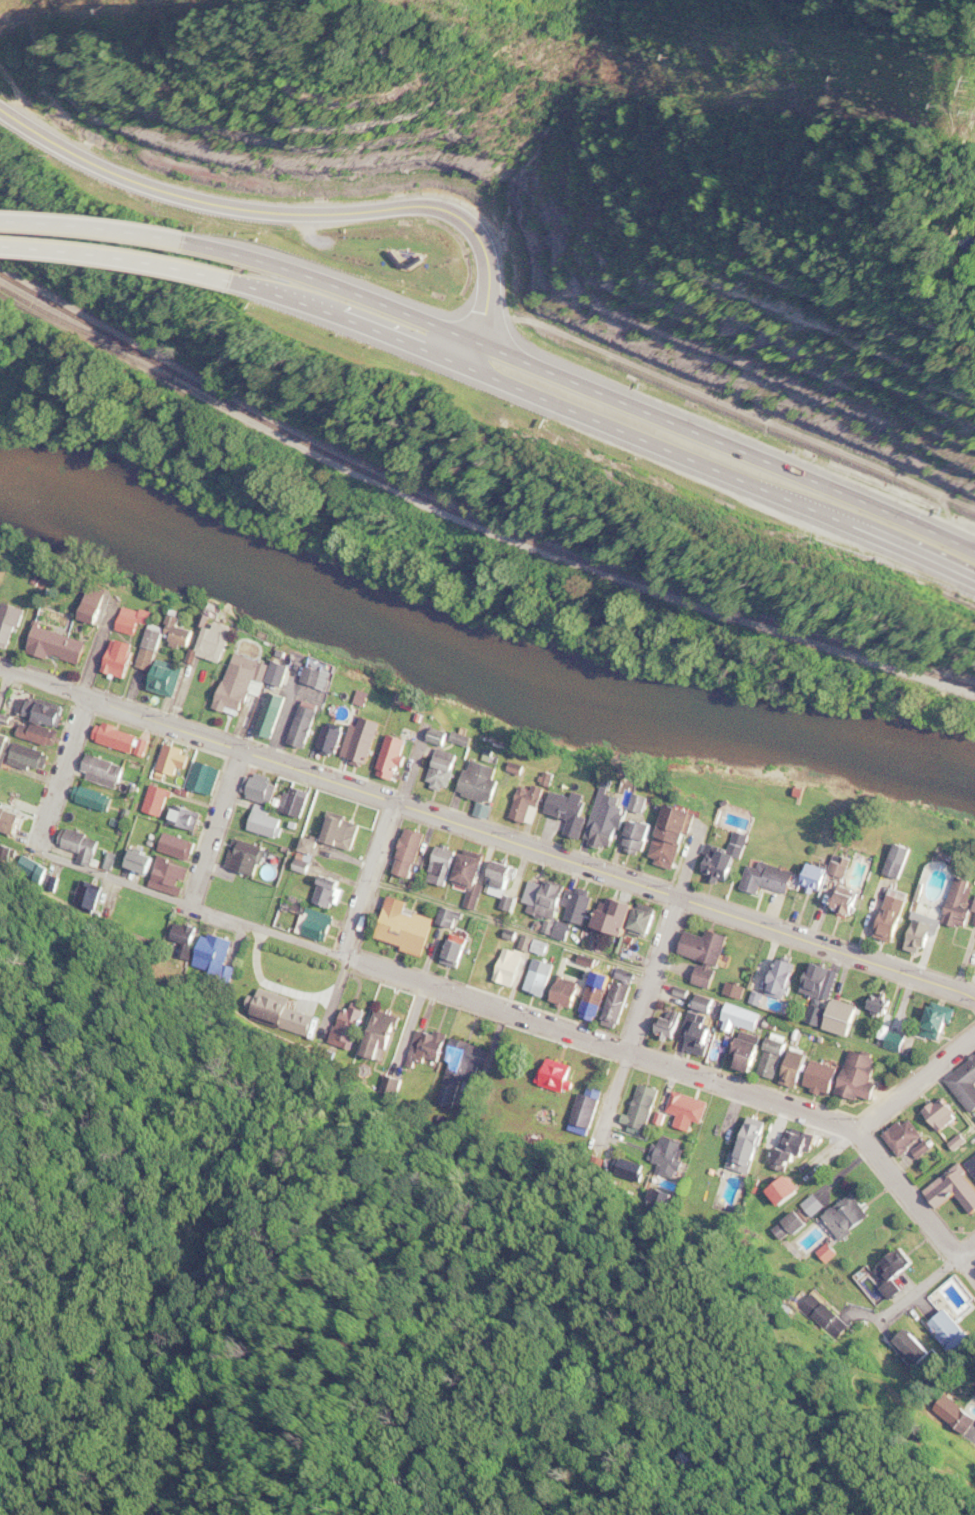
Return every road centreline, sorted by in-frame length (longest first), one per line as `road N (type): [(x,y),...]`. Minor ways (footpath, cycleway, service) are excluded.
road 1 (residential): [(974,993),(0,665)]
road 2 (residential): [(858,1131),(189,903)]
road 3 (secondary): [(0,113),(86,165),(223,211),(418,212),(450,247),(462,287),(465,369)]
road 4 (primary): [(465,369),(896,540),(974,581)]
road 5 (primary): [(974,545),(524,360)]
road 6 (primary): [(524,360),(402,309),(201,244)]
road 7 (residential): [(602,1147),(686,891)]
road 8 (trunk): [(0,249),(114,258),(247,286)]
road 9 (primary): [(247,286),(465,369)]
road 10 (trunk): [(201,244),(0,222)]
road 11 (residential): [(974,1276),(858,1131)]
road 12 (residential): [(189,903),(248,751)]
road 13 (residential): [(351,956),(396,800)]
road 14 (residential): [(189,903),(38,848)]
road 15 (residential): [(38,848),(85,696)]
road 16 (residential): [(858,1131),(974,1037)]

